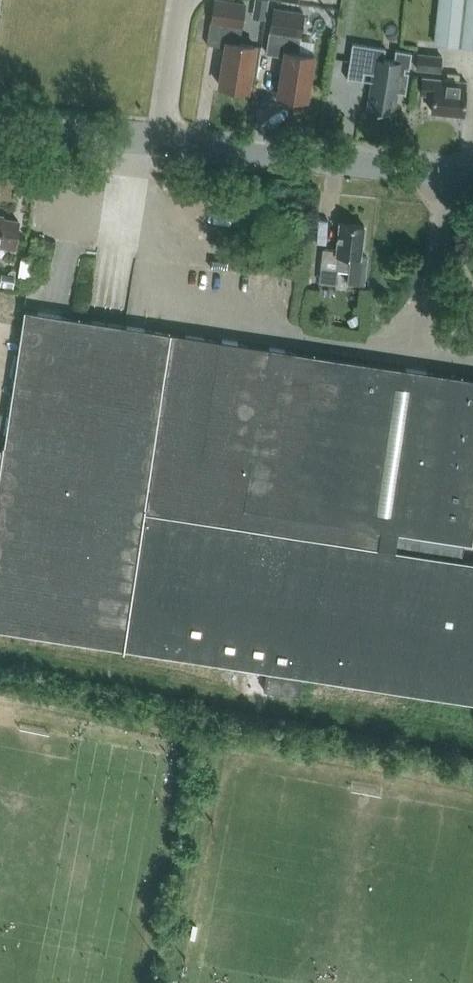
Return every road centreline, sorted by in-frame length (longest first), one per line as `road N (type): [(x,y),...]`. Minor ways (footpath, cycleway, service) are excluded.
road 1 (tertiary): [(472,178),(0,131)]

